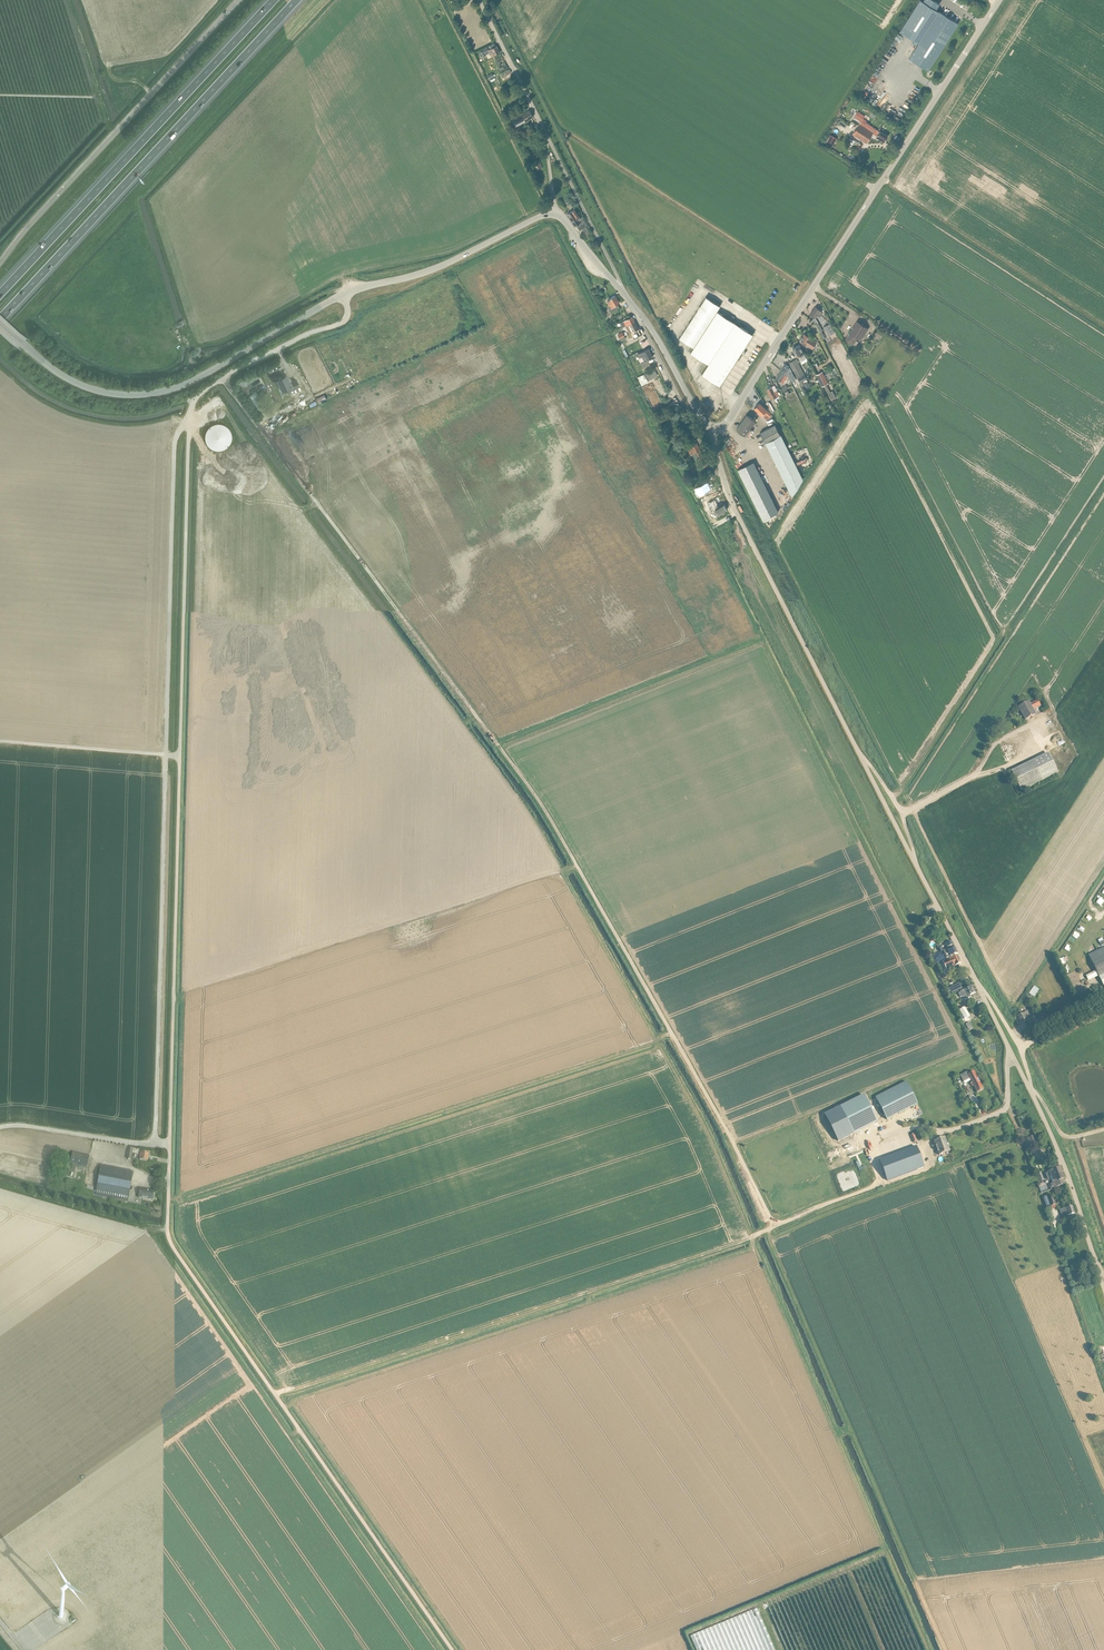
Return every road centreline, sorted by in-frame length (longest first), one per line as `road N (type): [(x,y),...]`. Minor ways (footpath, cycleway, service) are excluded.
road 1 (unclassified): [(452,1649),(168,1240),(191,402),(301,338),(342,324),(343,295)]
road 2 (unclassified): [(1100,1274),(1051,1137),(729,497),(714,429)]
road 3 (tertiary): [(714,429),(728,421),(1001,0)]
road 4 (motorway): [(0,320),(298,0)]
road 5 (motorway): [(274,0),(0,295)]
road 6 (tertiary): [(343,295),(183,386),(134,396),(76,384),(0,322)]
road 7 (unclassified): [(0,263),(238,0)]
road 8 (tertiary): [(553,215),(439,268),(343,295)]
road 9 (unclassified): [(621,290),(549,134)]
road 10 (residential): [(712,467),(639,312)]
road 11 (unclassified): [(549,134),(482,0)]
road 12 (tertiary): [(714,429),(639,312)]

